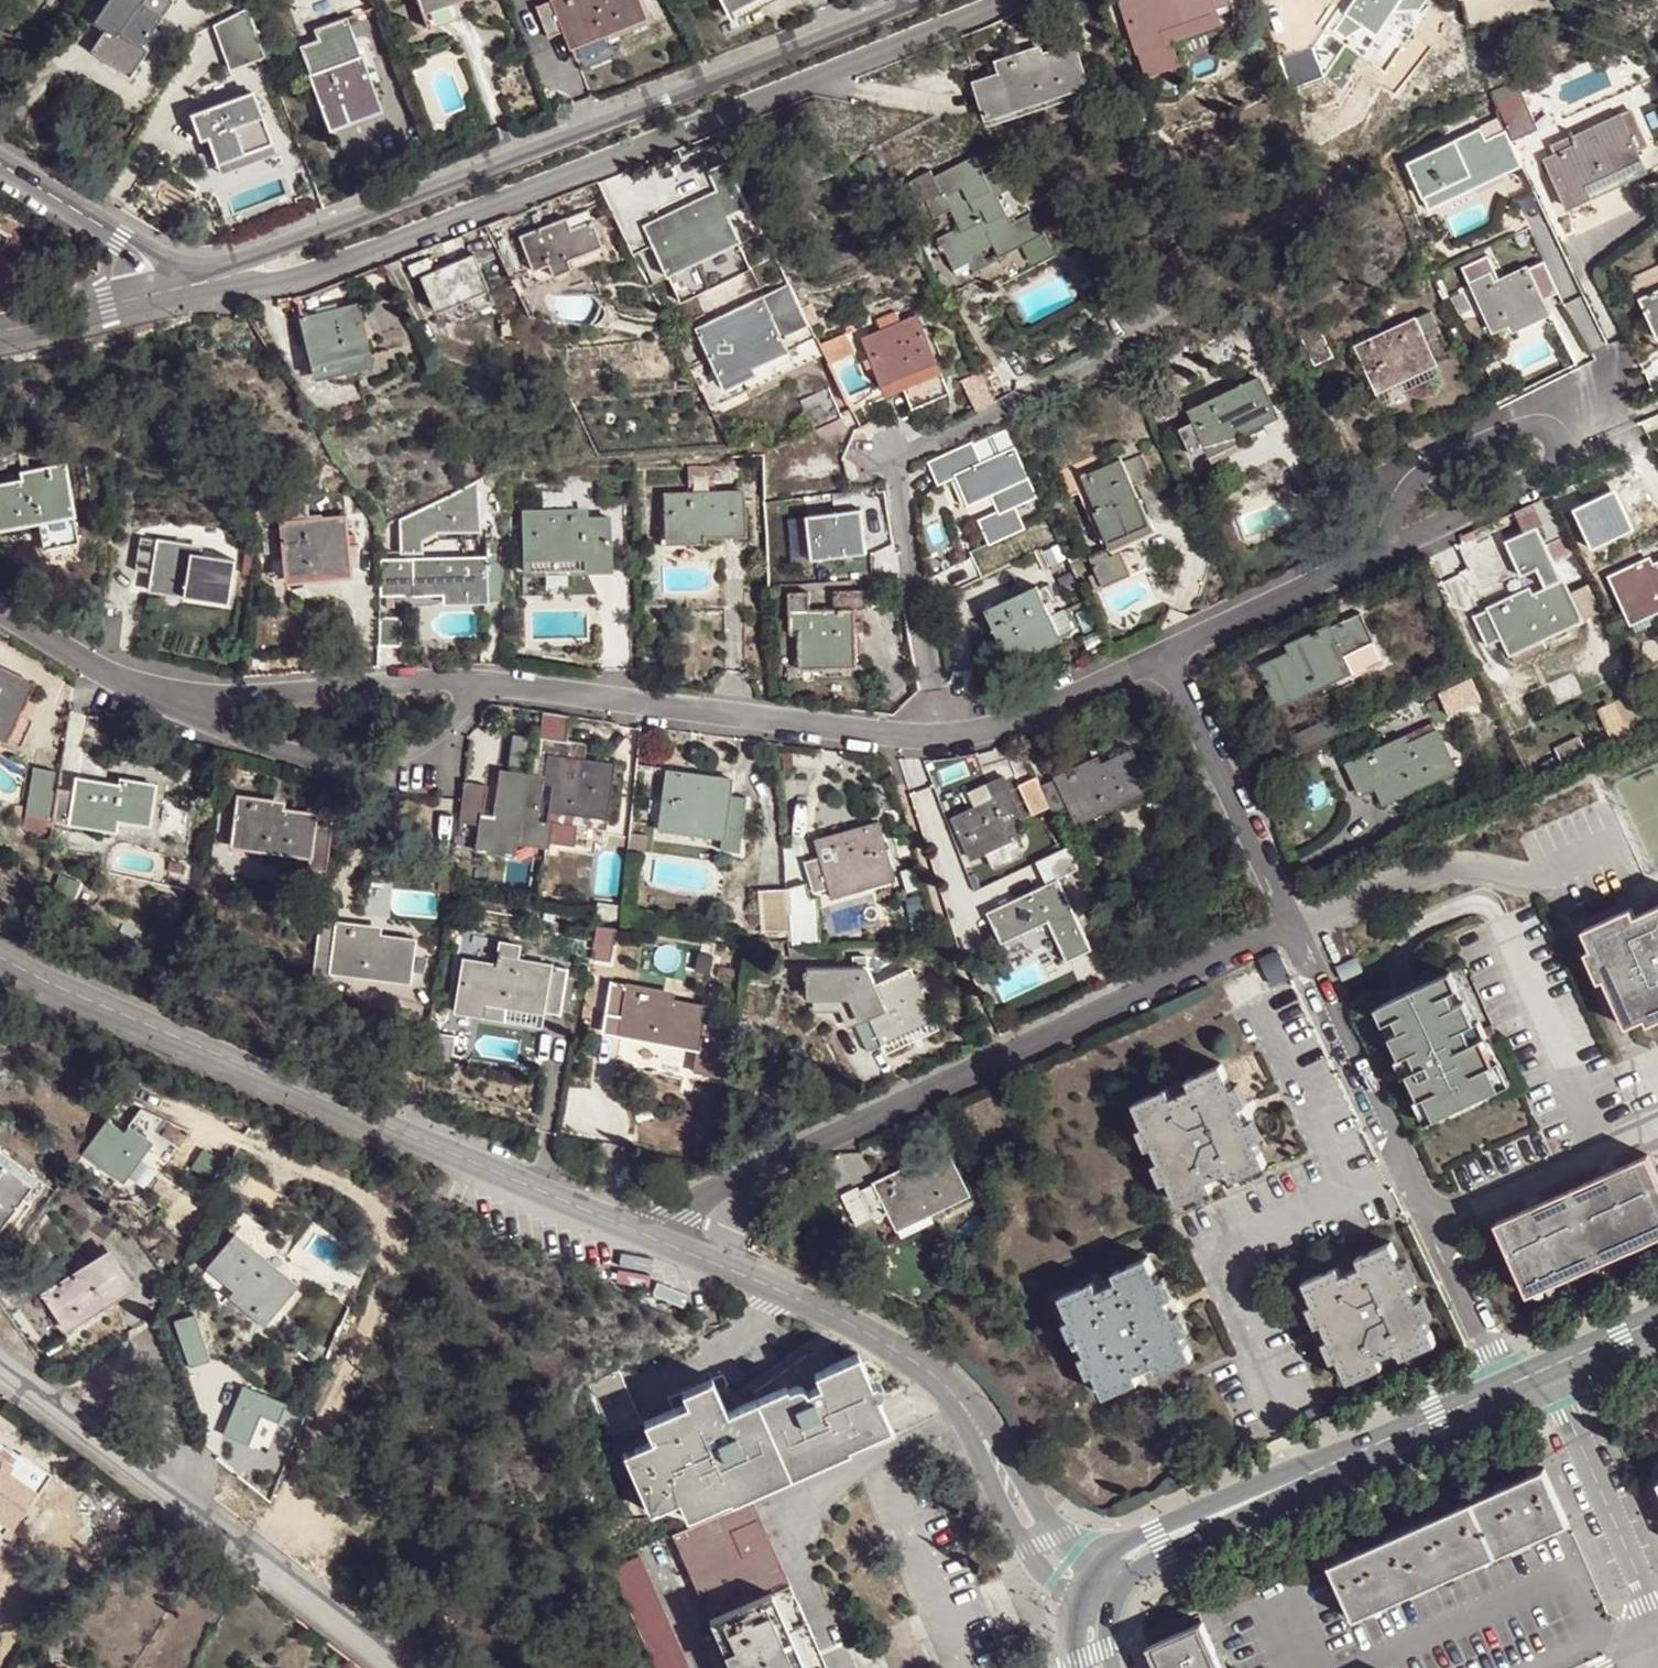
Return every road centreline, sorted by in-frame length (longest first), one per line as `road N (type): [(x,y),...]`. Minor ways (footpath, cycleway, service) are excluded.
road 1 (residential): [(199,285),(270,283),(321,270),(1000,0)]
road 2 (residential): [(904,0),(237,261),(199,285)]
road 3 (residential): [(1301,925),(772,1162),(653,1236)]
road 4 (residential): [(0,948),(653,1236)]
road 5 (residential): [(1179,651),(981,733),(942,737),(503,683)]
road 6 (residential): [(653,1236),(813,1304),(931,1370),(971,1416),(1040,1543),(1060,1566),(1086,1577)]
road 7 (residential): [(0,1351),(403,1667)]
road 8 (residential): [(1301,925),(1505,1382)]
road 9 (residential): [(503,683),(389,765),(322,760),(230,737),(137,679)]
road 10 (residential): [(503,683),(429,678),(205,696),(137,679)]
road 11 (residential): [(1375,560),(1407,485),(1438,459),(1535,422),(1556,433),(1566,461),(1544,484)]
road 12 (residential): [(1545,1364),(1641,1581),(1648,1649)]
road 13 (residential): [(1179,651),(1301,925)]
road 14 (secondary): [(1505,1382),(1263,1489)]
road 15 (residential): [(0,160),(199,285)]
road 16 (residential): [(1375,560),(1179,651)]
road 17 (residential): [(199,285),(0,328)]
road 18 (secondary): [(1263,1489),(1118,1540),(1086,1577)]
road 19 (residential): [(1544,484),(1375,560)]
road 20 (secondary): [(1116,1589),(1263,1489)]
road 21 (residential): [(137,679),(0,613)]
road 22 (secondary): [(1657,1314),(1545,1364)]

